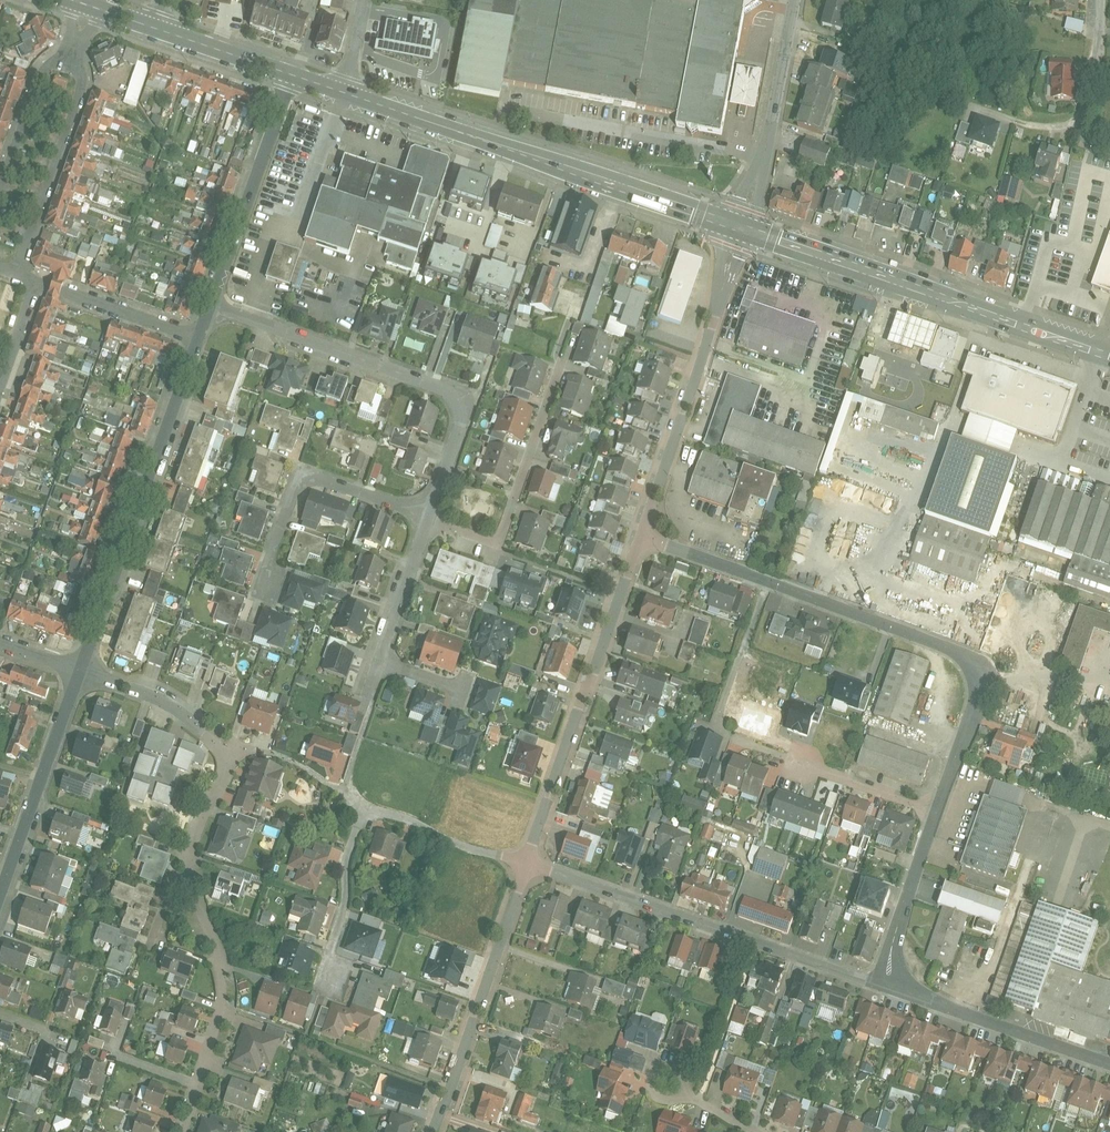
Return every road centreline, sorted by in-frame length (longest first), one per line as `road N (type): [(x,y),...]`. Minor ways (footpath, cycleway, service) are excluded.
road 1 (residential): [(641,534),(969,662),(977,701),(936,810)]
road 2 (secondary): [(345,93),(739,227)]
road 3 (secondary): [(739,227),(1109,356)]
road 4 (residential): [(428,516),(462,416),(459,401),(444,387),(212,305)]
road 5 (residential): [(878,986),(528,864)]
road 6 (residential): [(199,338),(80,670)]
road 7 (residential): [(528,864),(641,534)]
road 8 (residential): [(528,864),(363,809),(332,974)]
road 9 (residential): [(641,534),(739,227)]
road 10 (residential): [(80,670),(164,699),(226,755),(227,771),(187,852),(187,877)]
road 11 (residential): [(436,1131),(528,864)]
road 12 (residential): [(559,362),(498,550),(428,516)]
road 13 (residential): [(428,516),(301,472),(264,581)]
road 14 (residential): [(290,73),(212,305)]
road 15 (residential): [(878,986),(1109,1065)]
road 16 (residential): [(74,44),(82,86),(15,273)]
road 17 (residential): [(739,227),(764,159),(791,0)]
road 18 (residential): [(187,877),(225,978),(228,1009),(202,1087)]
road 19 (residential): [(80,670),(7,876)]
road 20 (residential): [(936,810),(742,743)]
road 21 (residential): [(936,810),(878,986)]
road 22 (residential): [(36,281),(199,338)]
road 23 (residential): [(1100,0),(1080,130),(1085,144),(1109,153)]
road 24 (residential): [(74,44),(43,72),(0,192)]
road 25 (residential): [(378,660),(428,516)]
road 26 (secondary): [(158,26),(290,73)]

